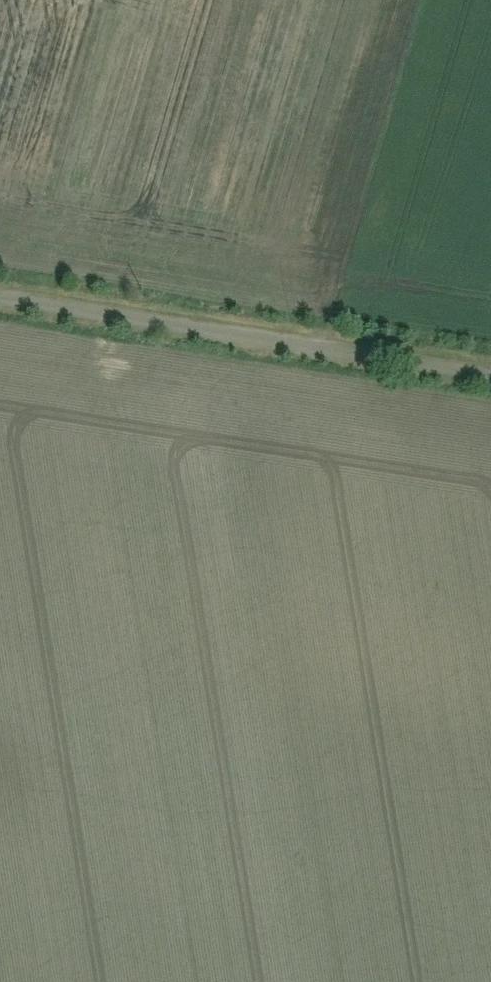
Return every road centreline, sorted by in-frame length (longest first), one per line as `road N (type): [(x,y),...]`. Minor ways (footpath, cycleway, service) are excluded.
road 1 (unclassified): [(490,377),(0,299)]

